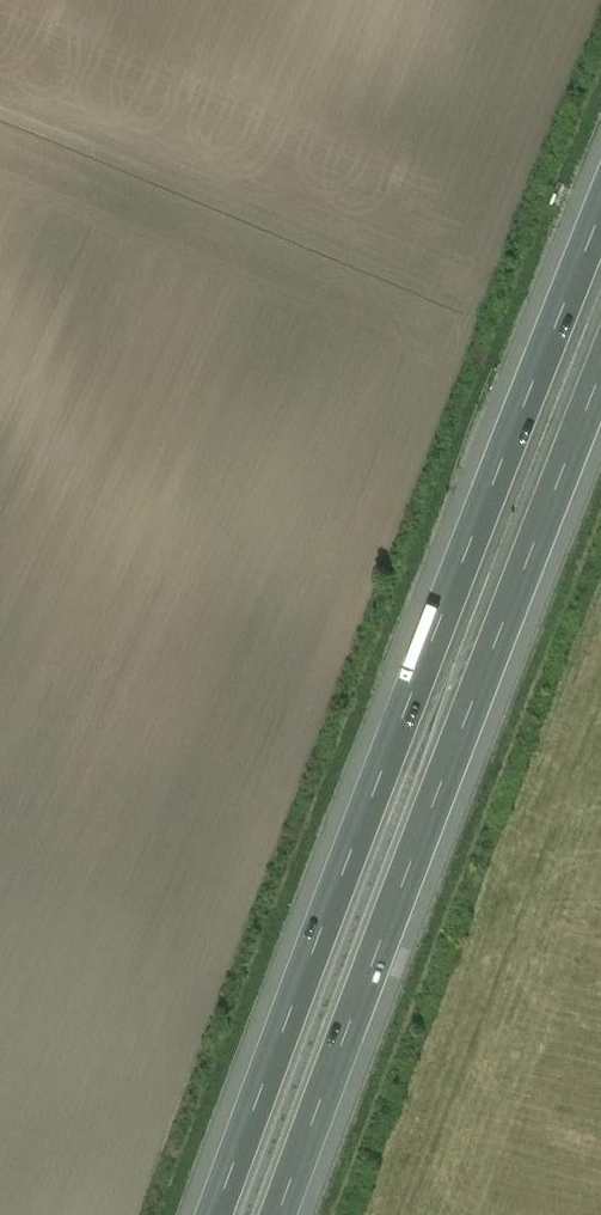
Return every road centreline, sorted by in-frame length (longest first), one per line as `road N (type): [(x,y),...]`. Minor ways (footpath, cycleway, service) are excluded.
road 1 (motorway): [(600,210),(220,1214)]
road 2 (motorway): [(285,1214),(600,380)]

